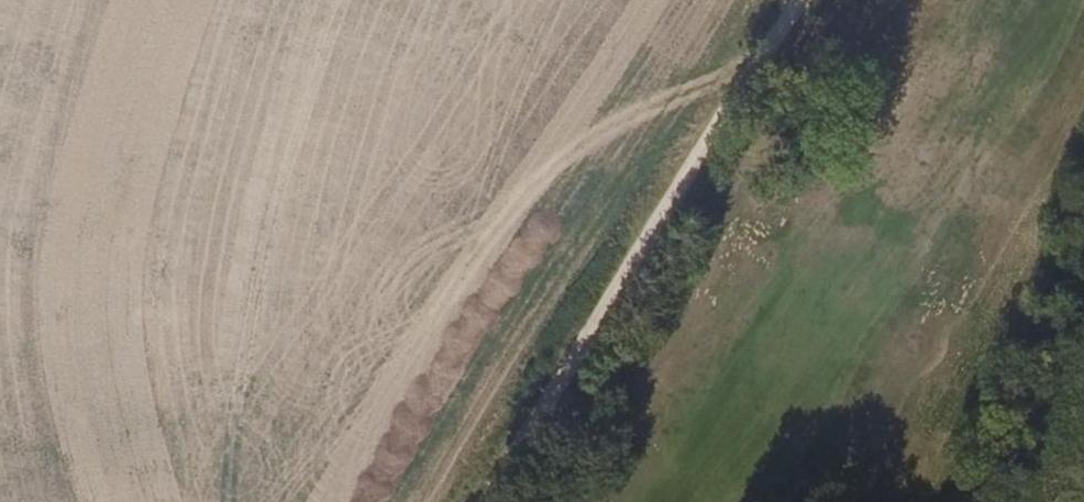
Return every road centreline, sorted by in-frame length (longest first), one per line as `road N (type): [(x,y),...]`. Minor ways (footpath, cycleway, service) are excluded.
road 1 (track): [(493,501),(810,0)]

